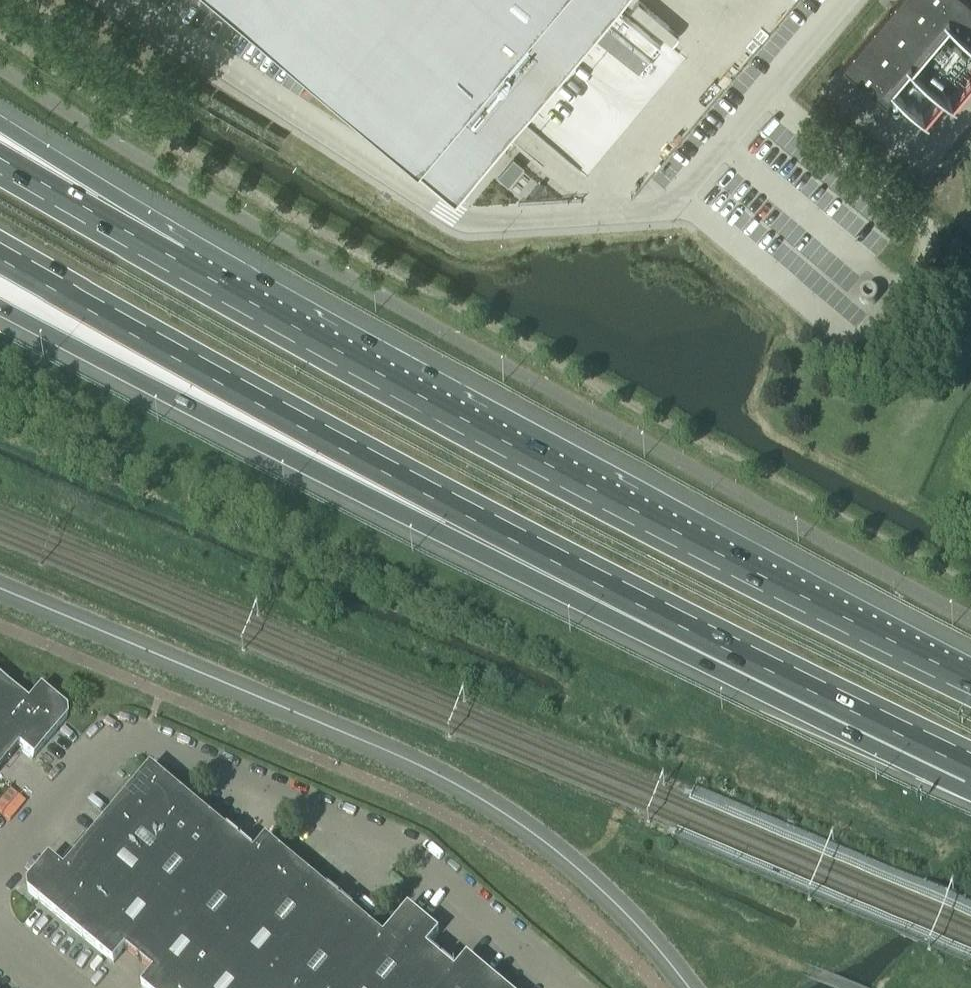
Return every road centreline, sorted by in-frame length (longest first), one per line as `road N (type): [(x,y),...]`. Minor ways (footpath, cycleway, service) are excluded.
road 1 (motorway): [(0,250),(506,528),(970,760)]
road 2 (motorway): [(0,307),(438,532),(970,761)]
road 3 (motorway): [(970,679),(518,449),(179,262)]
road 4 (unclassified): [(842,0),(668,203),(467,221),(118,0)]
road 5 (unclassified): [(0,872),(123,731),(414,853),(571,987)]
road 6 (motorway): [(179,262),(0,134)]
road 7 (motorway): [(179,262),(0,158)]

